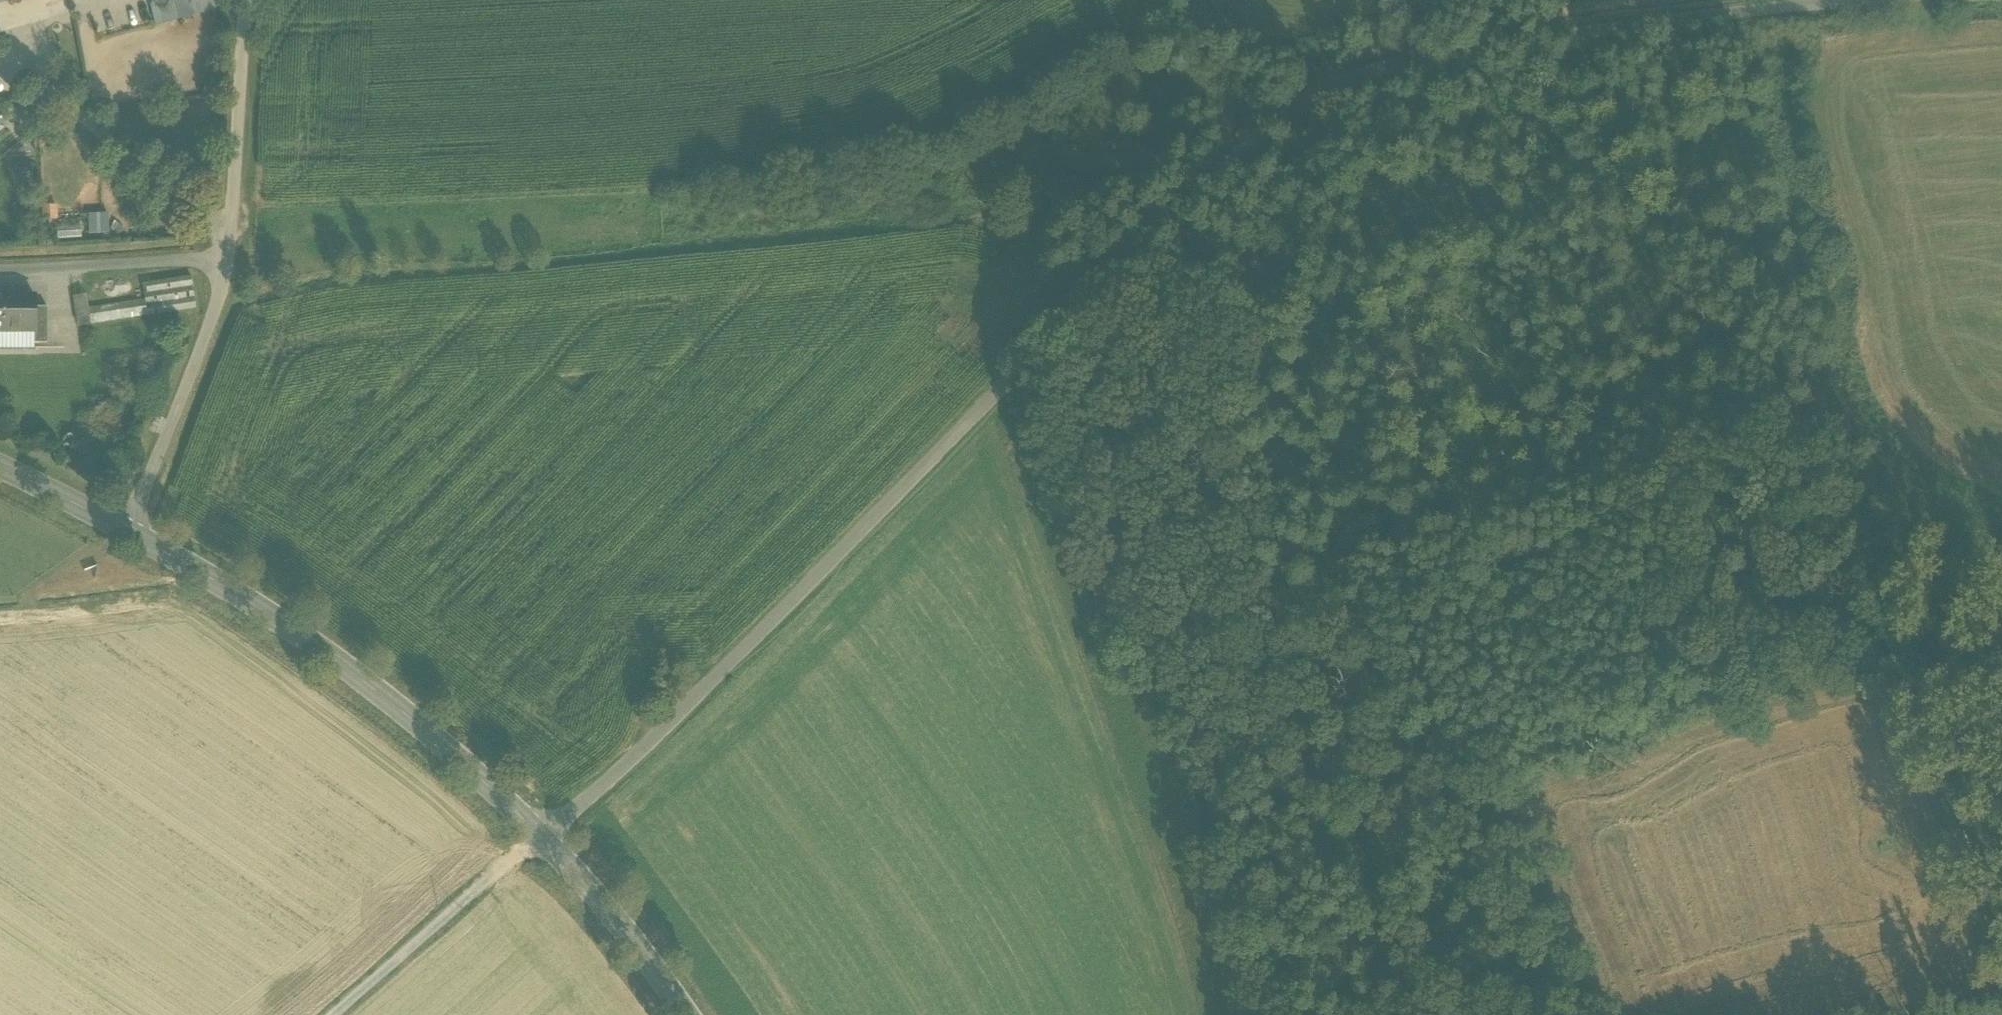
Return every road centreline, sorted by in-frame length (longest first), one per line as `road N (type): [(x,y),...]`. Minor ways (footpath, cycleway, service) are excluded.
road 1 (unclassified): [(1894,0),(1457,49),(1310,95),(1196,192),(701,690),(541,836)]
road 2 (tertiary): [(541,836),(359,675),(123,532)]
road 3 (residential): [(228,261),(123,532)]
road 4 (track): [(541,836),(344,1014)]
road 5 (residential): [(246,0),(228,261)]
road 6 (residential): [(0,276),(228,261)]
road 7 (tertiary): [(681,1014),(541,836)]
road 8 (tertiary): [(123,532),(0,472)]

